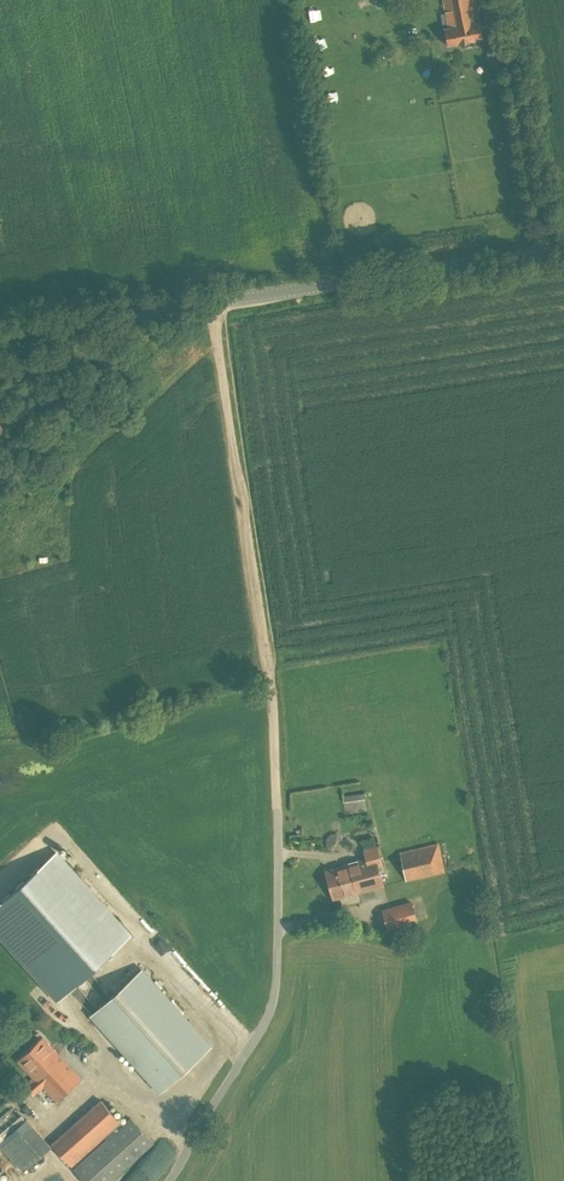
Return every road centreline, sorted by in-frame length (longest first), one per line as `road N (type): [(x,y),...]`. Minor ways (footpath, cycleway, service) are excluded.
road 1 (secondary): [(0,331),(563,246)]
road 2 (track): [(279,807),(276,722),(214,300)]
road 3 (unclassified): [(167,1180),(274,997),(279,807)]

